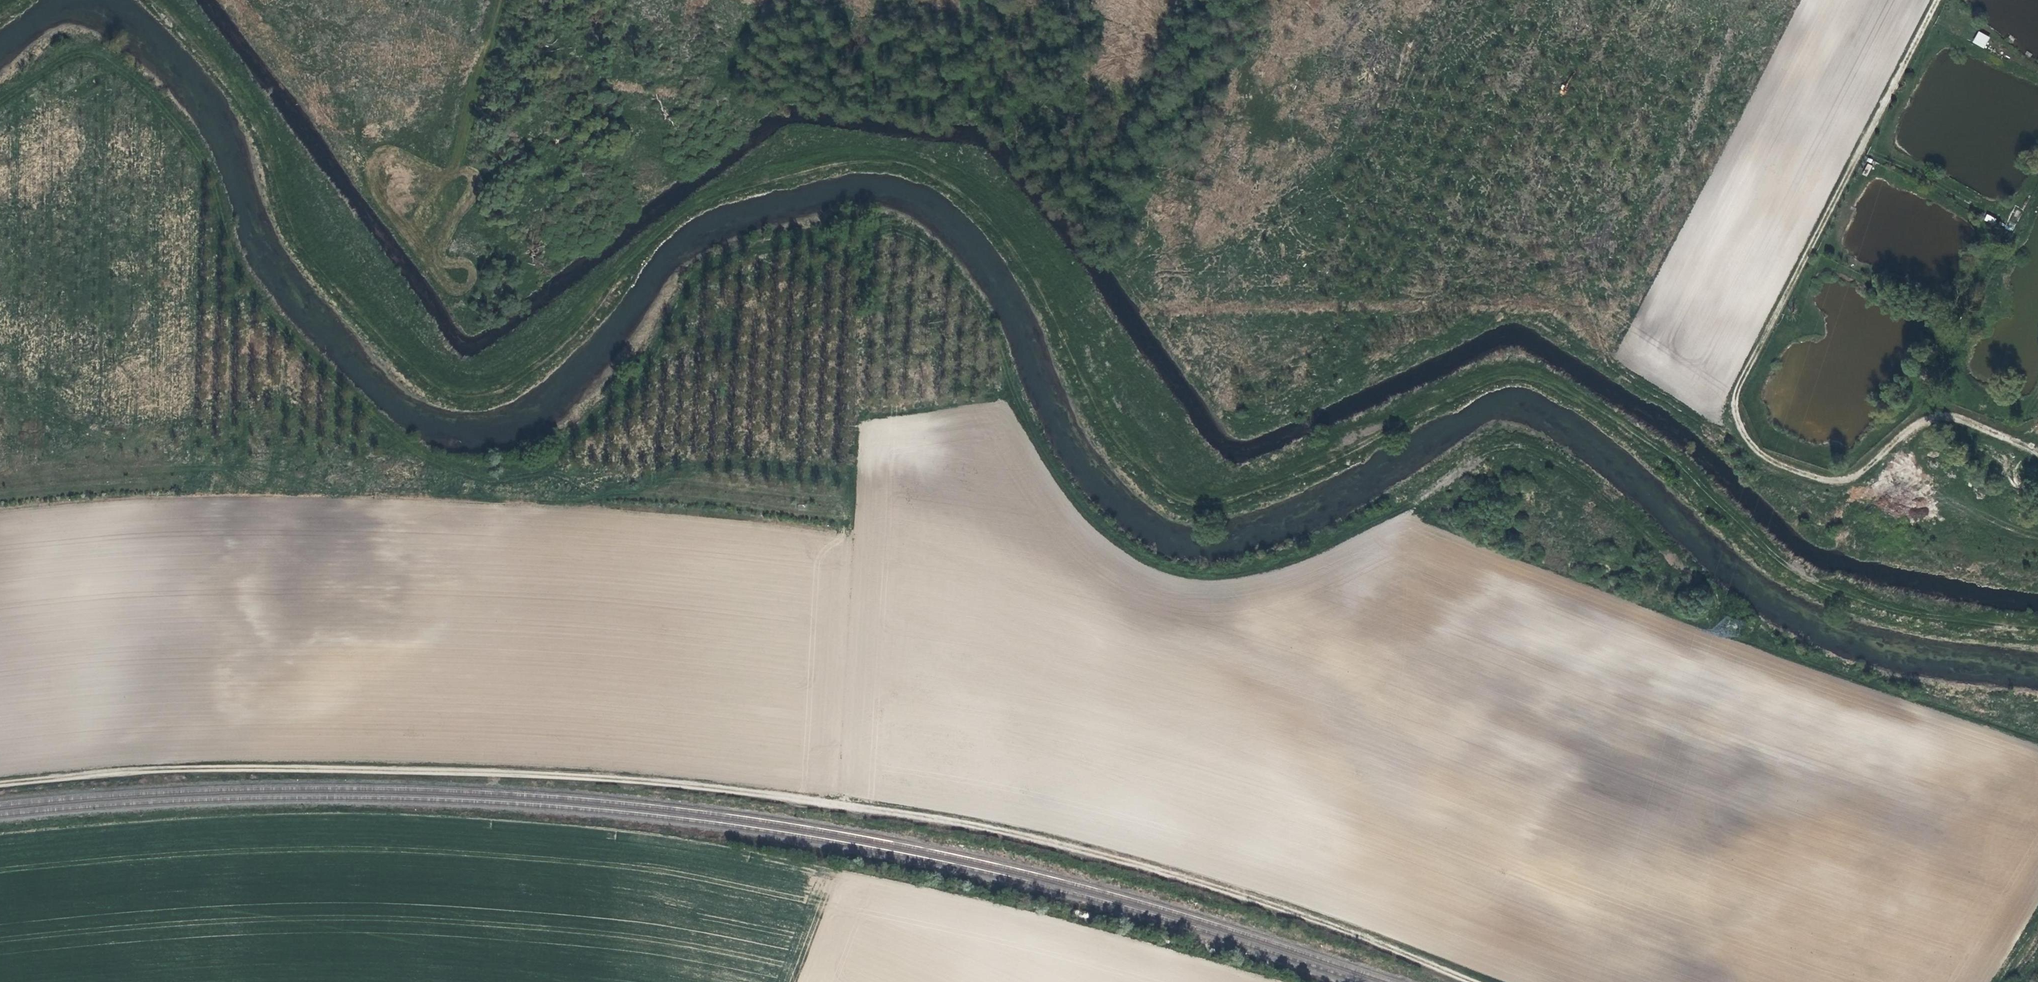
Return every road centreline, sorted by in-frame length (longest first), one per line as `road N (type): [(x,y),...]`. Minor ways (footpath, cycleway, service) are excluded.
road 1 (track): [(0,784),(200,769),(491,772),(725,789),(946,819),(1293,912),(1473,981)]
road 2 (track): [(1938,0),(1742,390),(1740,423),(1751,444),(1773,460),(1829,478),(1861,473),(1950,404)]

